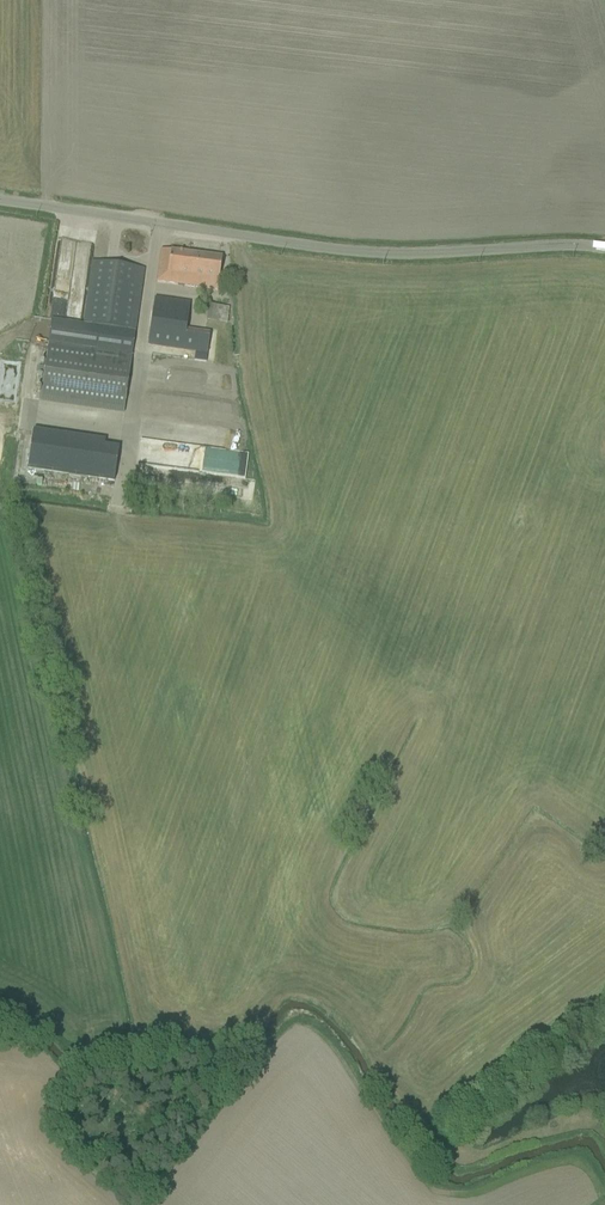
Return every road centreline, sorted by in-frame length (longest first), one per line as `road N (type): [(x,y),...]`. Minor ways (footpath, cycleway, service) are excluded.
road 1 (unclassified): [(0,202),(404,257),(604,252)]

